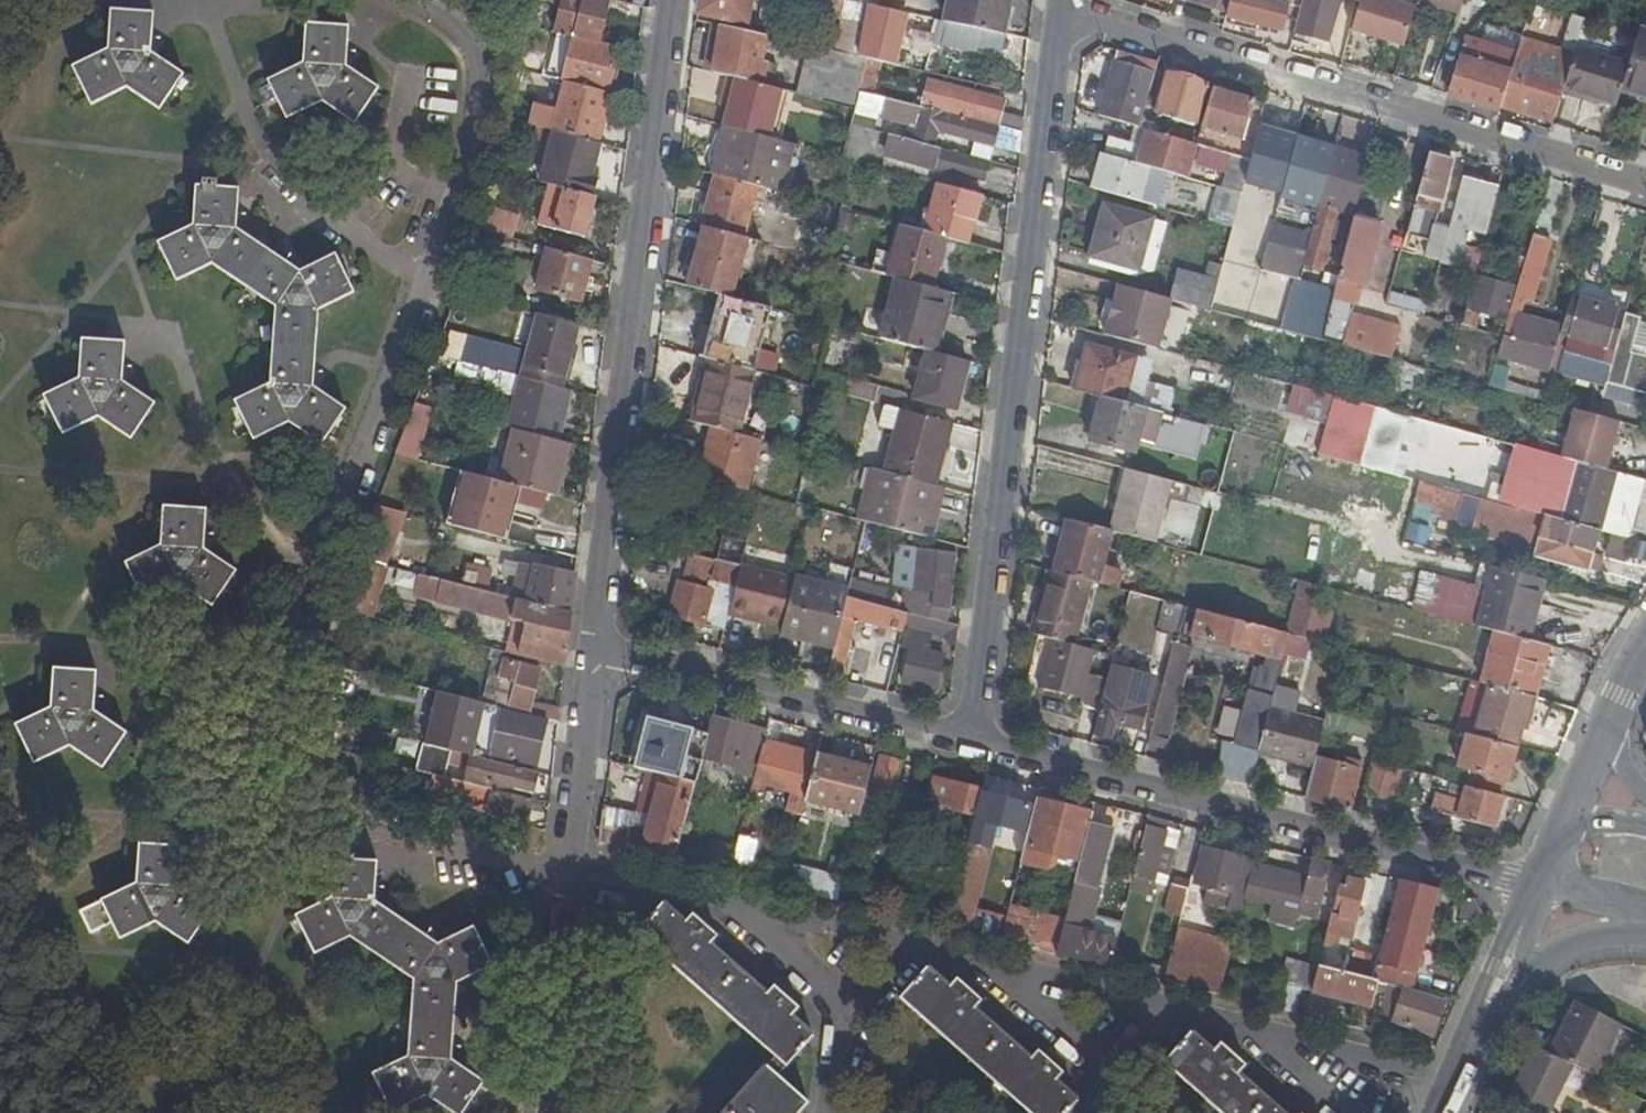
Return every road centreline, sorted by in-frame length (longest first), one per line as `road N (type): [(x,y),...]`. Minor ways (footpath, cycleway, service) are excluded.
road 1 (residential): [(400,0),(443,24),(476,77),(464,153),(308,548),(257,725),(272,796),(415,846),(564,871)]
road 2 (residential): [(970,739),(1065,8)]
road 3 (residential): [(595,651),(664,0)]
road 4 (residential): [(1065,8),(1645,186)]
road 5 (residential): [(970,739),(1539,883)]
road 6 (residential): [(595,651),(970,739)]
road 7 (residential): [(1455,1089),(1517,976),(1555,946),(1605,938),(1645,942)]
road 8 (residential): [(548,1112),(564,871)]
road 9 (tertiary): [(1455,1089),(1494,968),(1539,883)]
road 10 (residential): [(564,871),(595,651)]
road 11 (residential): [(721,903),(919,949)]
road 12 (residential): [(1269,1040),(1455,1089)]
road 13 (residential): [(840,1017),(832,988),(721,903)]
road 14 (residential): [(1010,967),(1169,1013)]
road 15 (residential): [(564,871),(721,903)]
road 16 (residential): [(1112,1068),(1010,967)]

